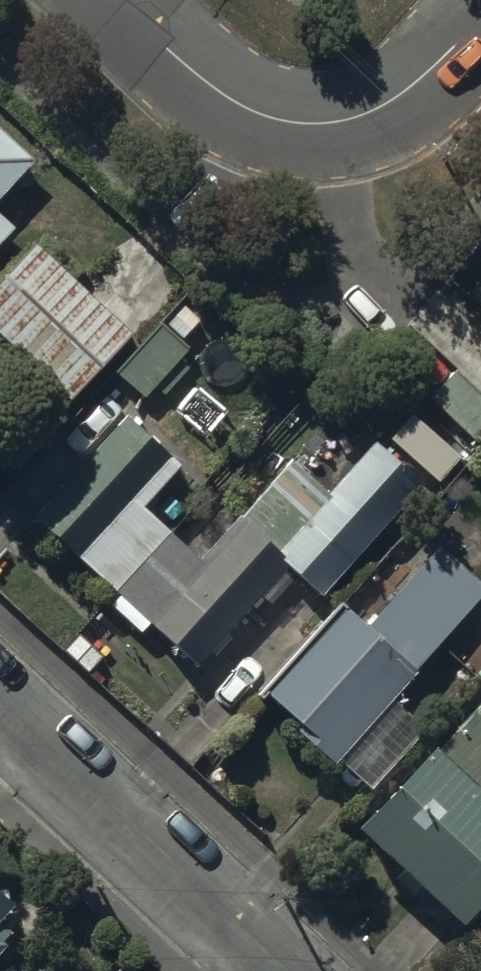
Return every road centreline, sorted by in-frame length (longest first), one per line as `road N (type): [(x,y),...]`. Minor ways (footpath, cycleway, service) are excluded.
road 1 (unclassified): [(132,0),(232,95),(274,124),(308,129),(374,112),(431,73),(480,18)]
road 2 (residential): [(0,709),(279,970)]

